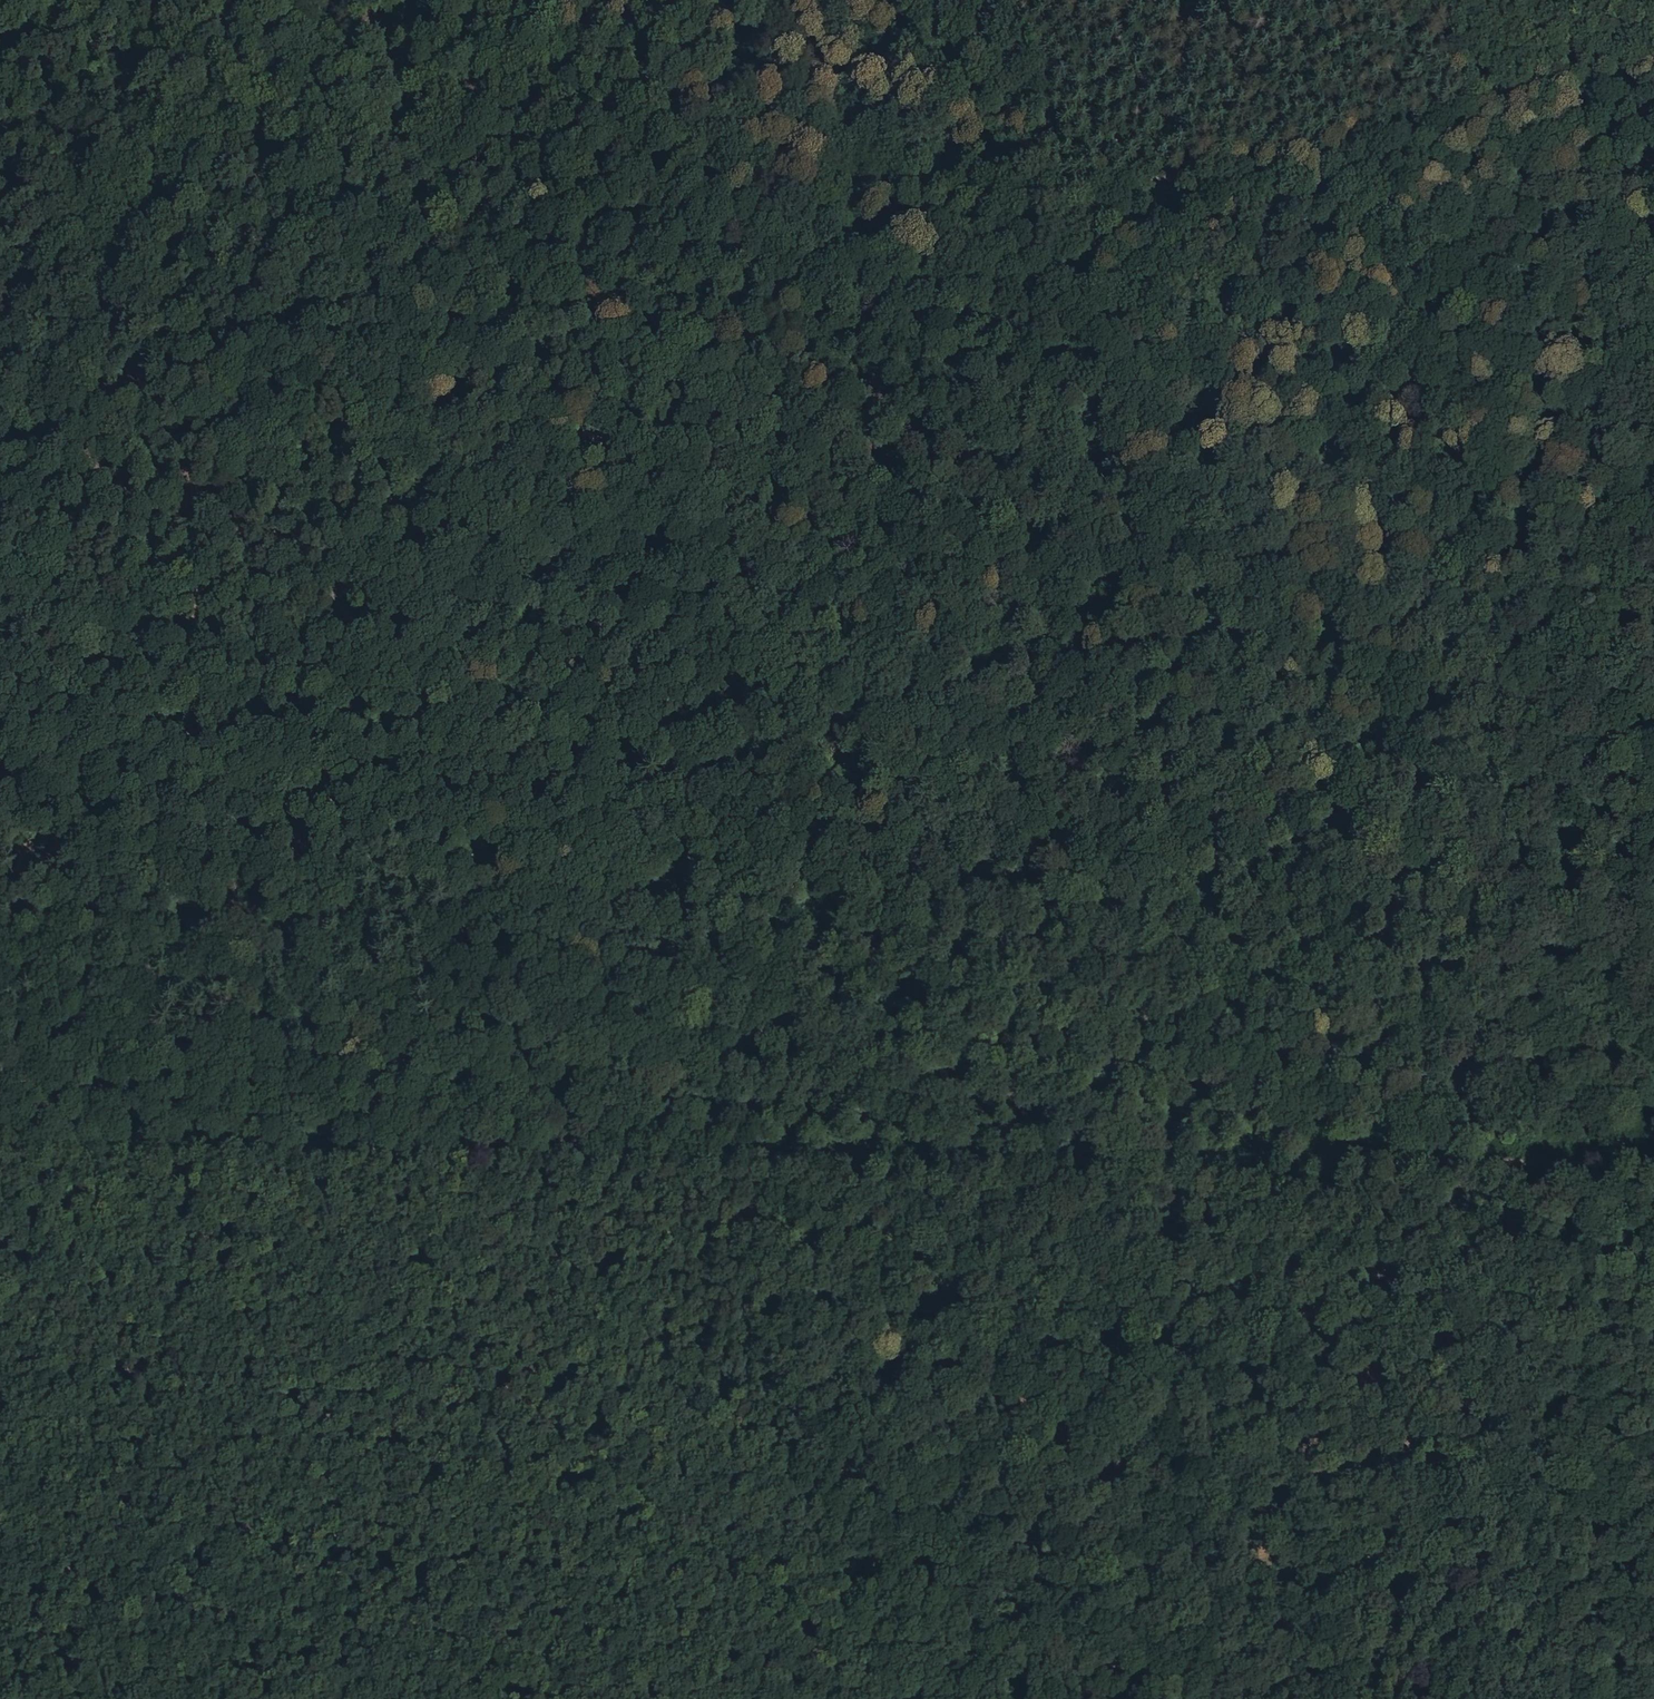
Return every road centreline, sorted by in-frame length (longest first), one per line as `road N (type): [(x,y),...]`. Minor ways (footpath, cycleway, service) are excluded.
road 1 (track): [(0,1165),(1653,1163)]
road 2 (track): [(901,1698),(794,1468),(718,1159)]

